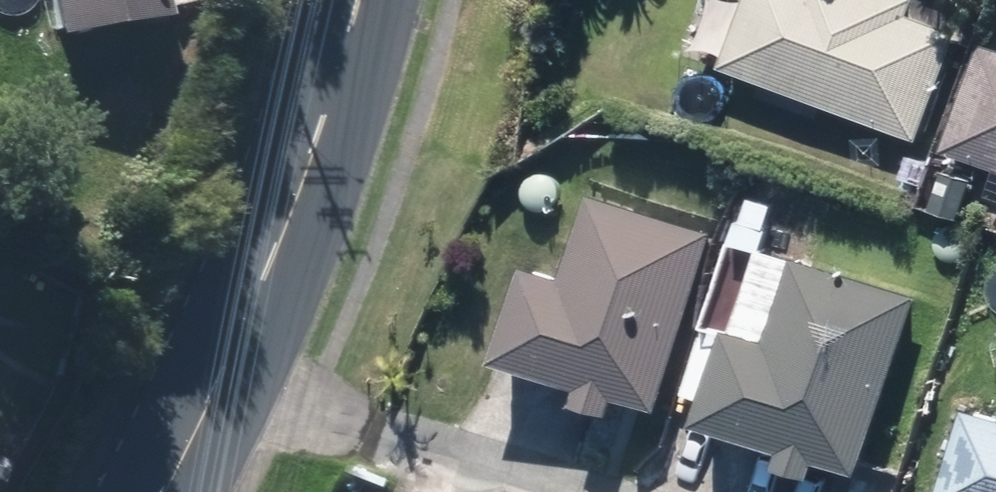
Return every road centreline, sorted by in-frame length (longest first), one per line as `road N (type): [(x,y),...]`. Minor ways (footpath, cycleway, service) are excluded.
road 1 (residential): [(240,343),(691,491)]
road 2 (secondary): [(350,0),(310,153),(240,343)]
road 3 (secondary): [(240,343),(161,491)]

